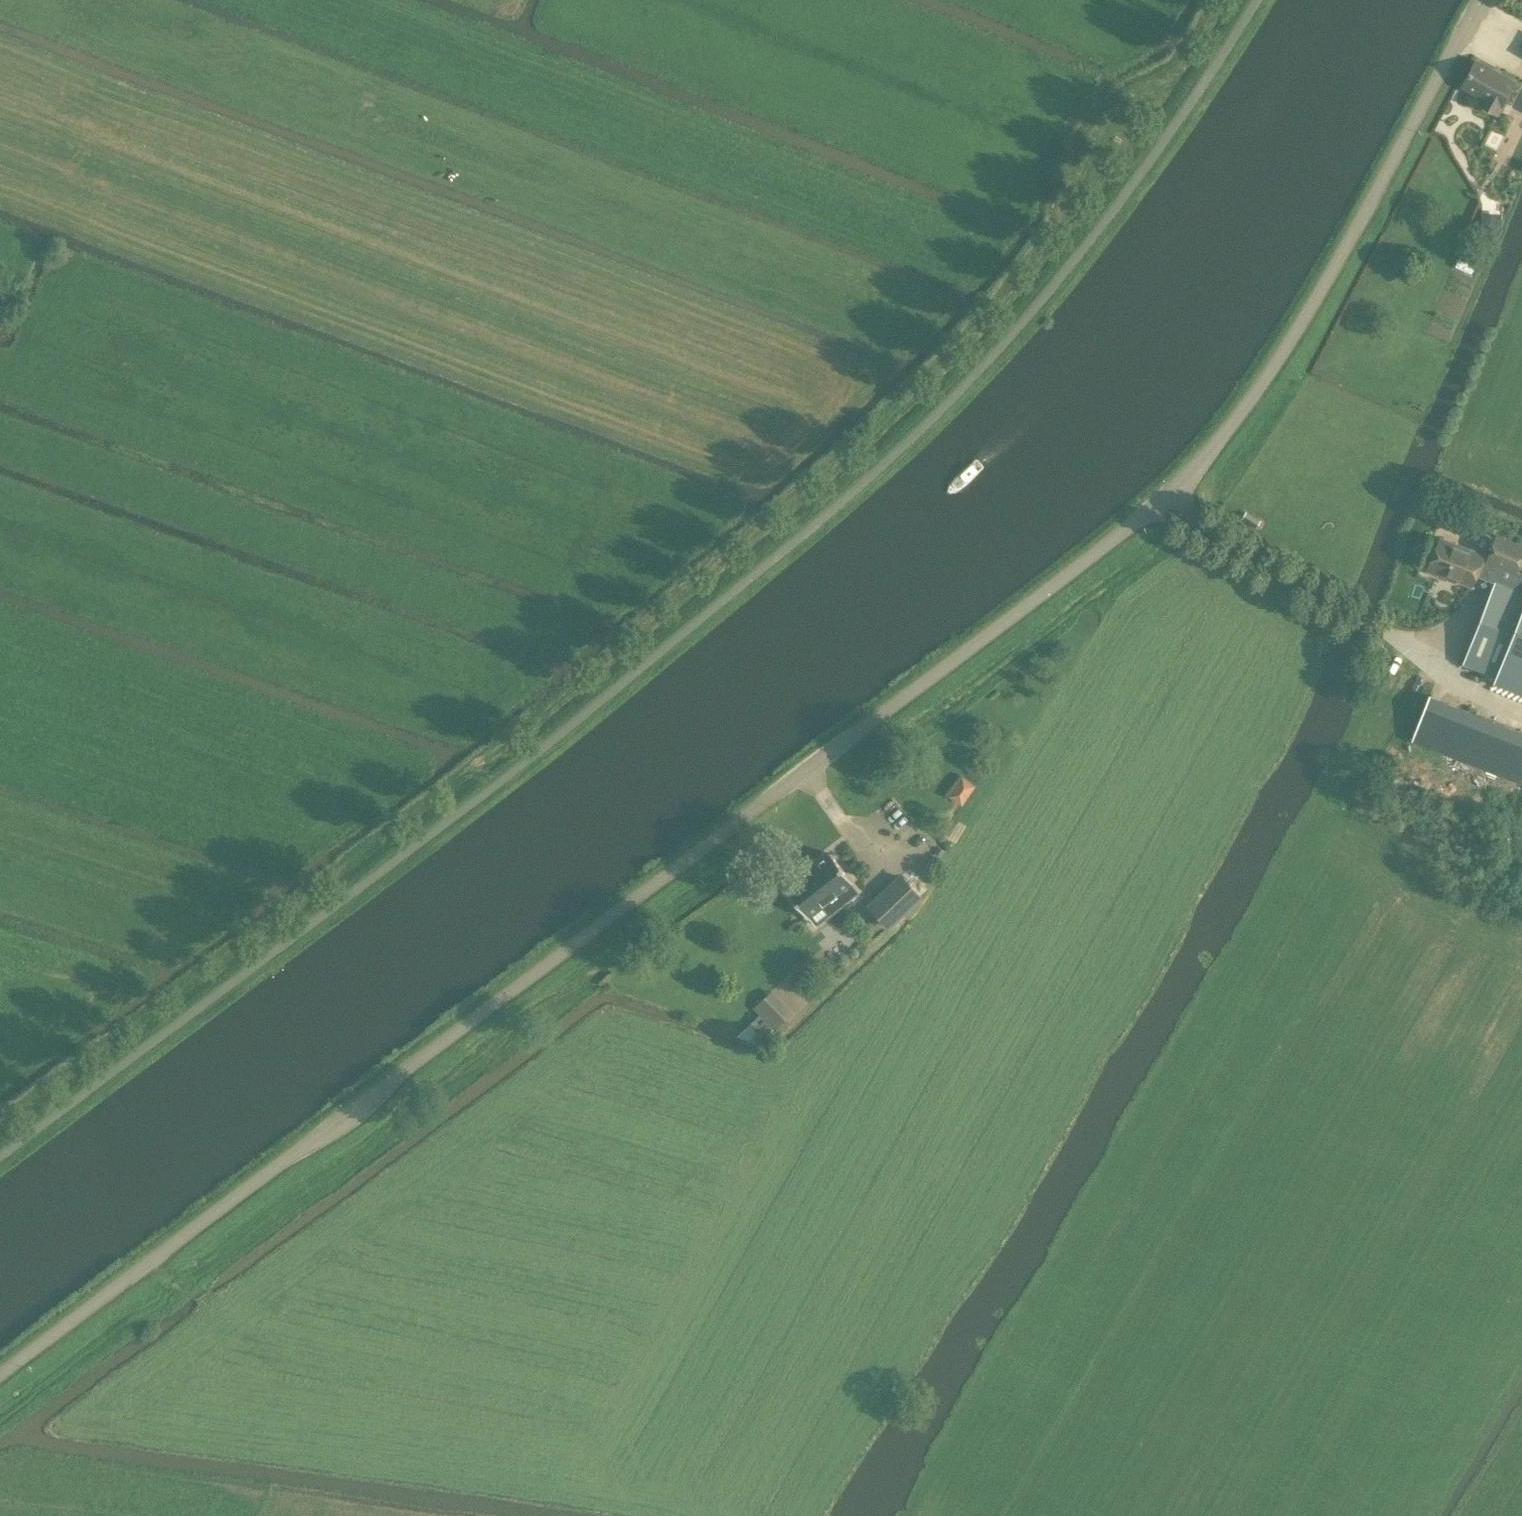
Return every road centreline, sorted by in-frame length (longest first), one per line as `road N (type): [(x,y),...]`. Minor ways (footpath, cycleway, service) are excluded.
road 1 (unclassified): [(0,1378),(1165,501),(1248,410),(1482,0)]
road 2 (track): [(1165,501),(1464,684),(1521,706)]

